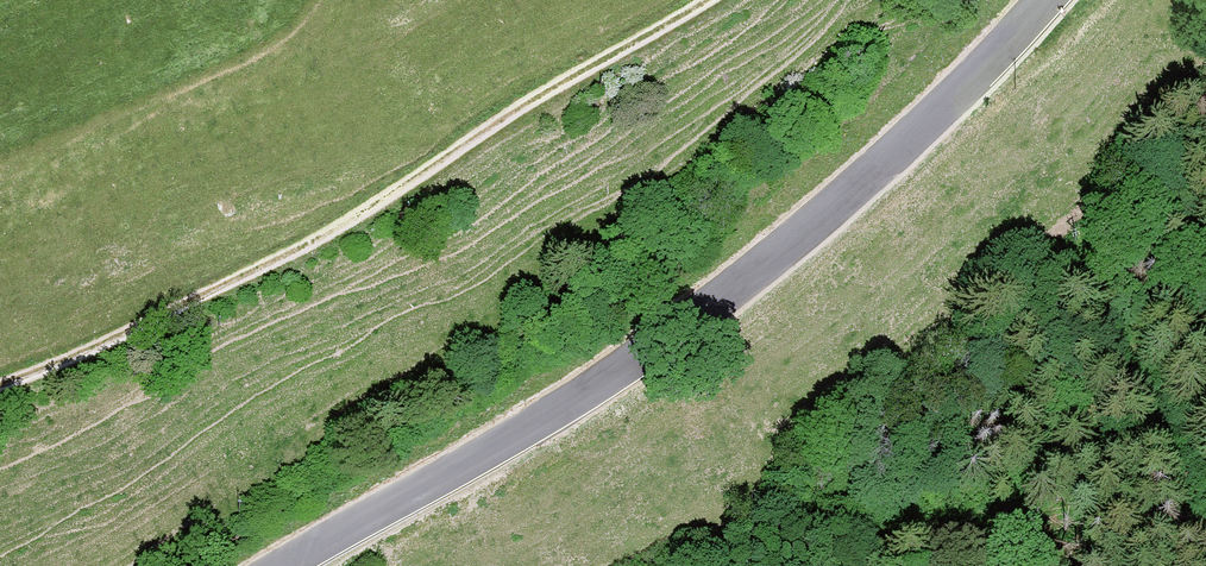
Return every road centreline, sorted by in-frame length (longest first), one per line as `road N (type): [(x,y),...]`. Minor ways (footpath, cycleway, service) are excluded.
road 1 (tertiary): [(1044,0),(874,171),(707,312),(513,438),(289,565)]
road 2 (track): [(0,387),(318,243),(530,103),(717,0)]

